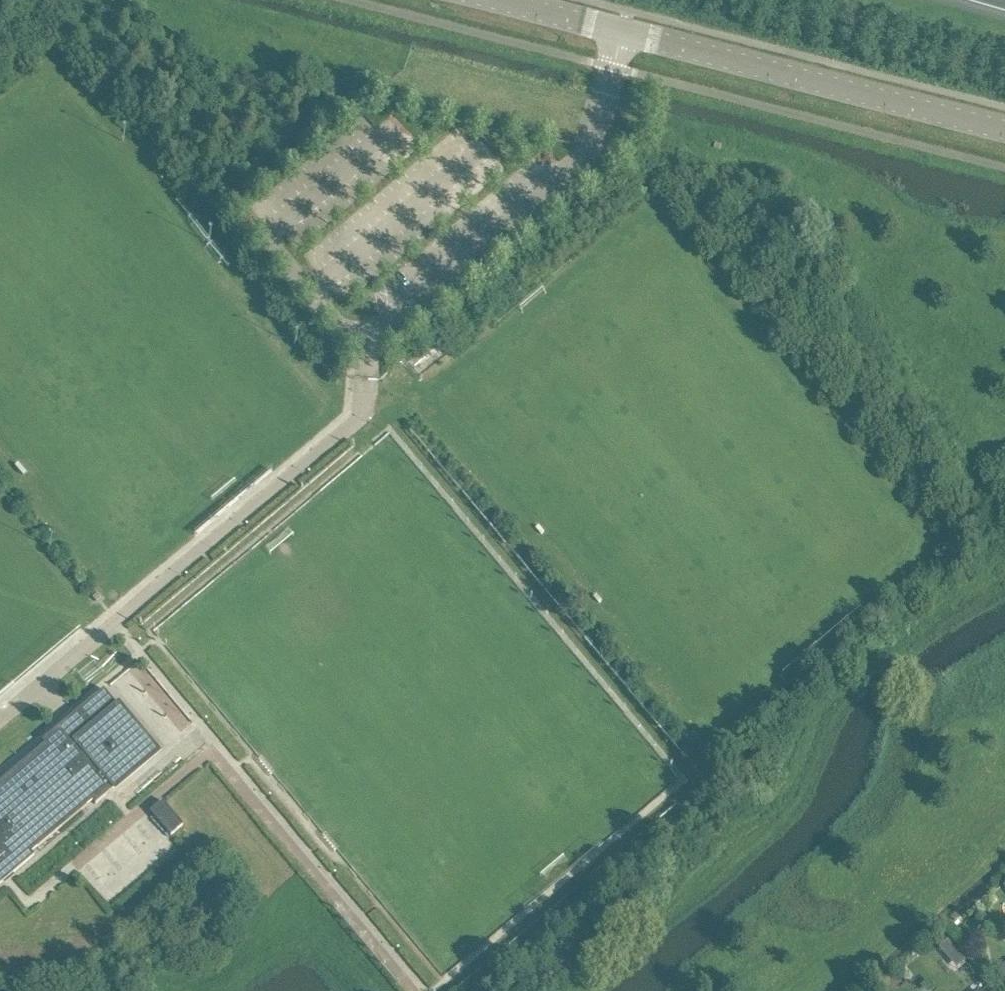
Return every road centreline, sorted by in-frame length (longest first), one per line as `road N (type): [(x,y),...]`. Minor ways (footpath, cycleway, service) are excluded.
road 1 (unclassified): [(1004,129),(624,30)]
road 2 (unclassified): [(580,167),(624,30)]
road 3 (unclassified): [(624,30),(503,0)]

